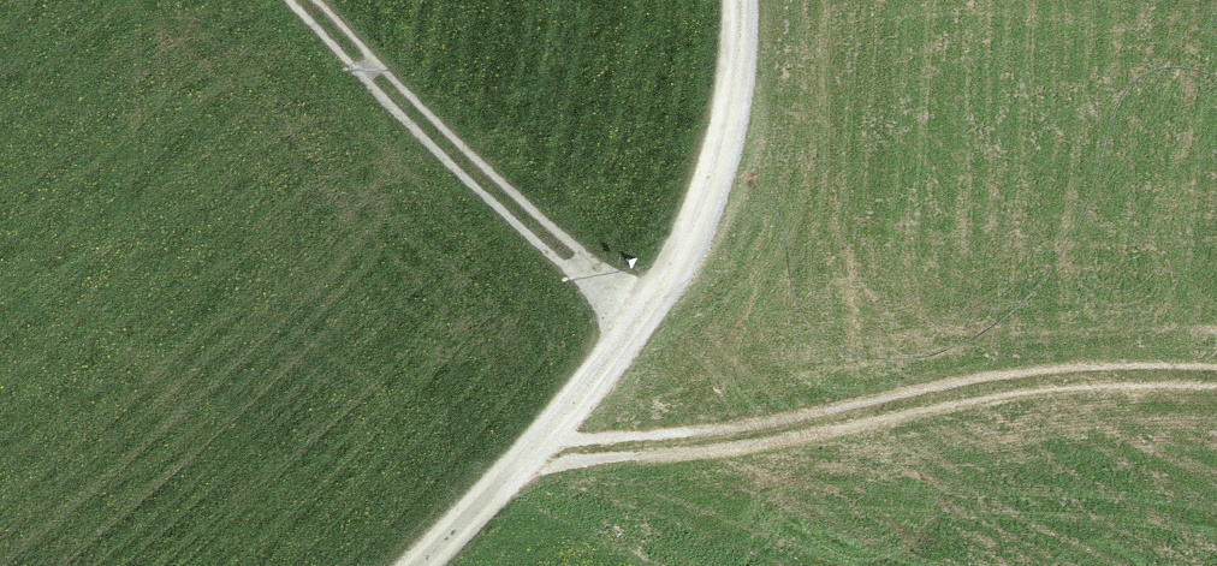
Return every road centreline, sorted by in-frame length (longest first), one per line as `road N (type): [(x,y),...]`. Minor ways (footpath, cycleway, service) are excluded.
road 1 (track): [(1216,379),(1140,375),(930,396),(685,440),(534,451)]
road 2 (unclassified): [(638,320),(298,0)]
road 3 (unclassified): [(739,0),(717,151),(692,220),(638,320)]
road 4 (unclassified): [(412,565),(534,451),(638,320)]

